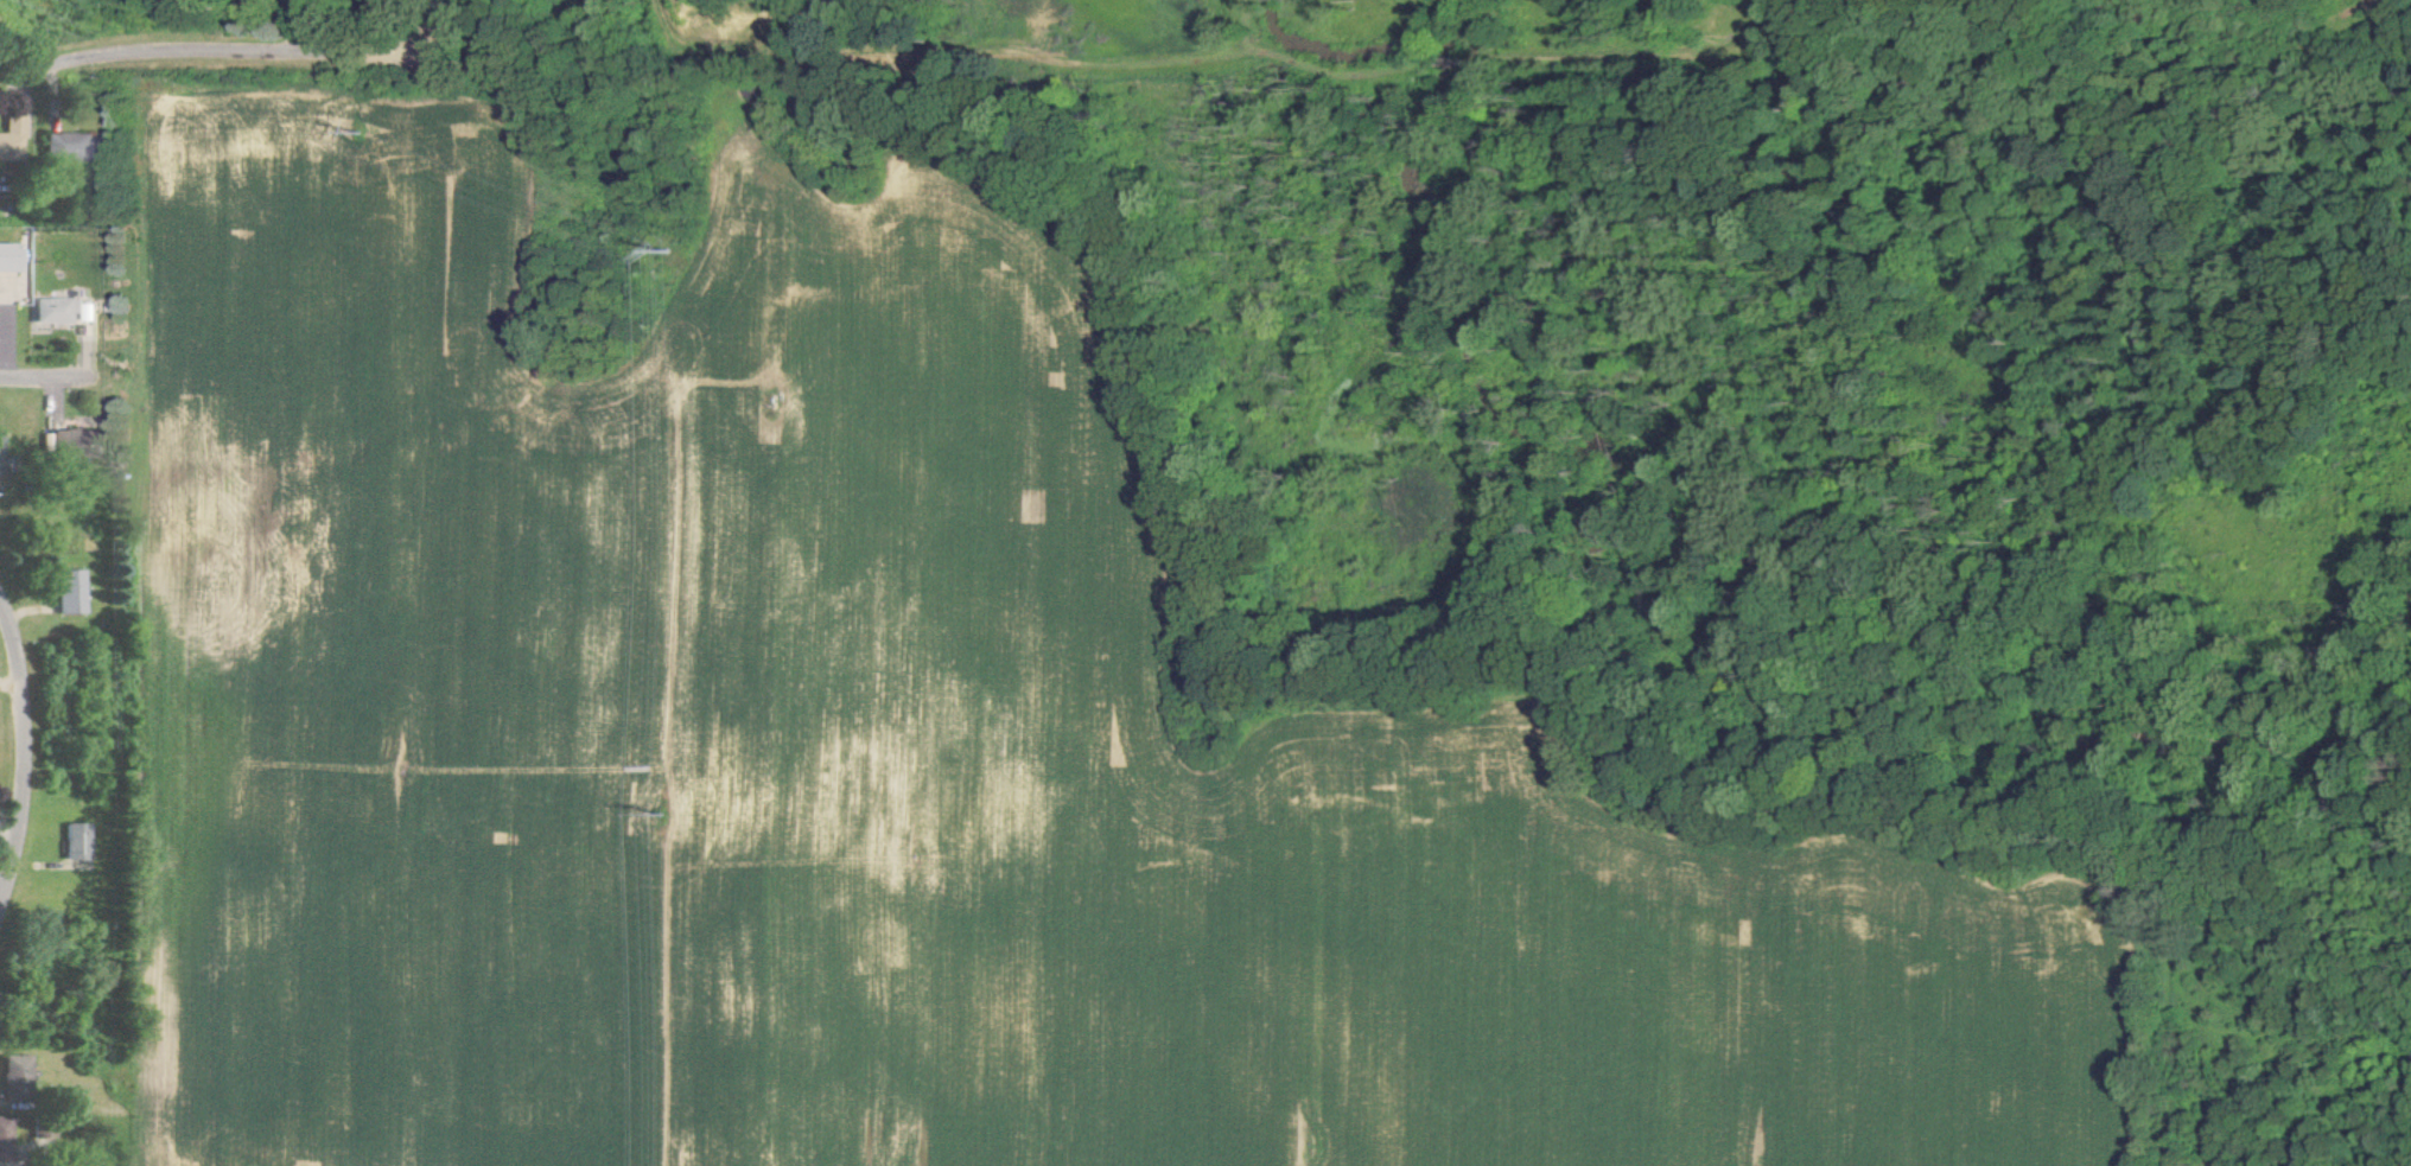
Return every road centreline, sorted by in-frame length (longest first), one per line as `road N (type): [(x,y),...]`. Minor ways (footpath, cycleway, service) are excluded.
road 1 (residential): [(0,78),(139,59),(399,63),(463,52)]
road 2 (residential): [(0,912),(26,779),(18,655),(0,601)]

